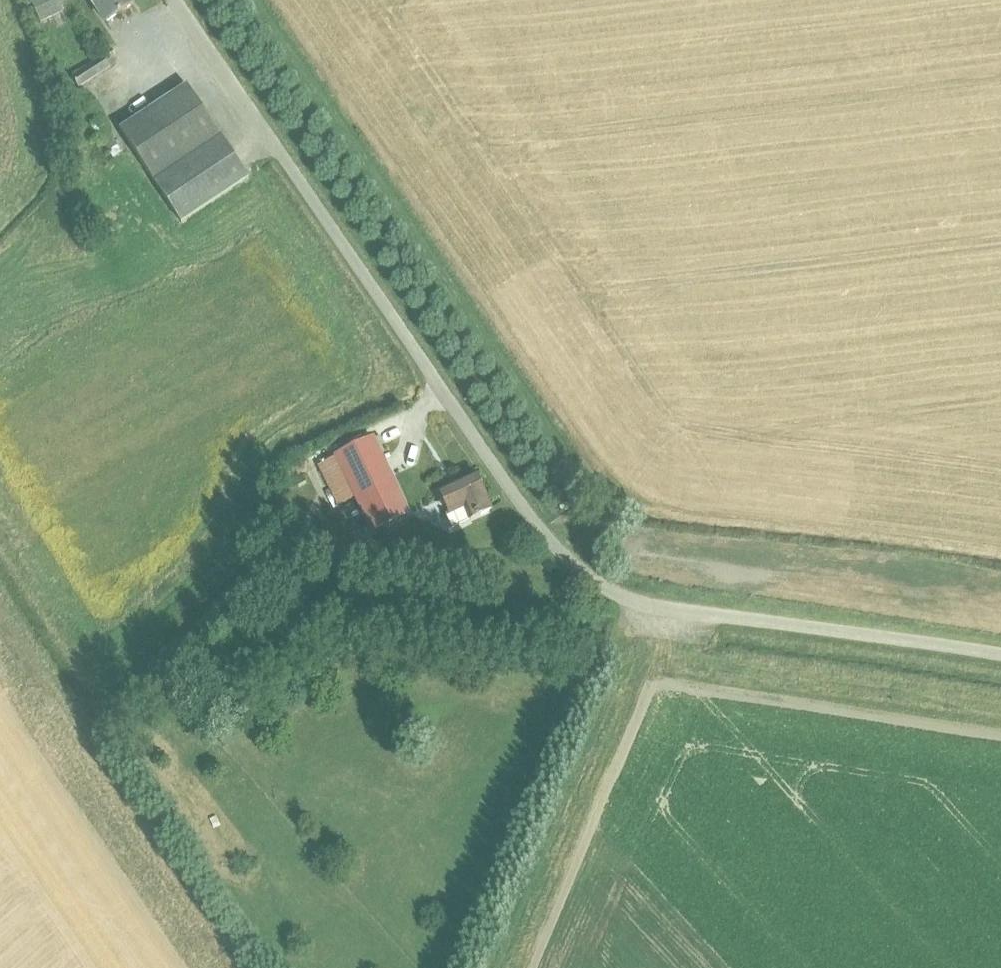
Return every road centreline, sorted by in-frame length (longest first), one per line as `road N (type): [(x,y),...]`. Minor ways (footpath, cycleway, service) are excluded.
road 1 (unclassified): [(1000,655),(620,600),(585,578),(519,504),(173,0)]

